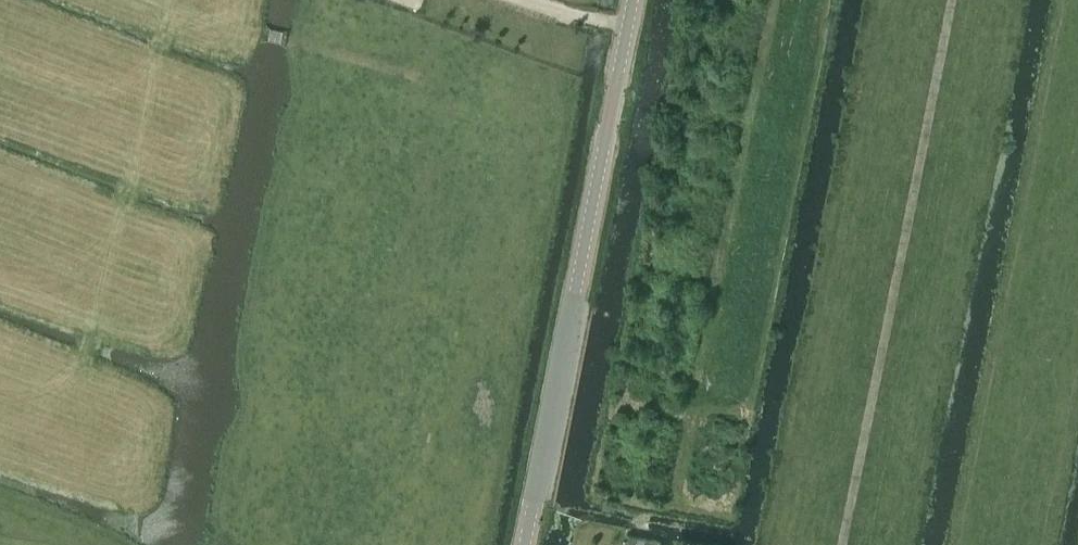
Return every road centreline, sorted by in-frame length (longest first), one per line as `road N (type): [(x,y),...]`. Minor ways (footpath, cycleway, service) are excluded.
road 1 (tertiary): [(525,544),(633,0)]
road 2 (track): [(676,503),(776,0)]

